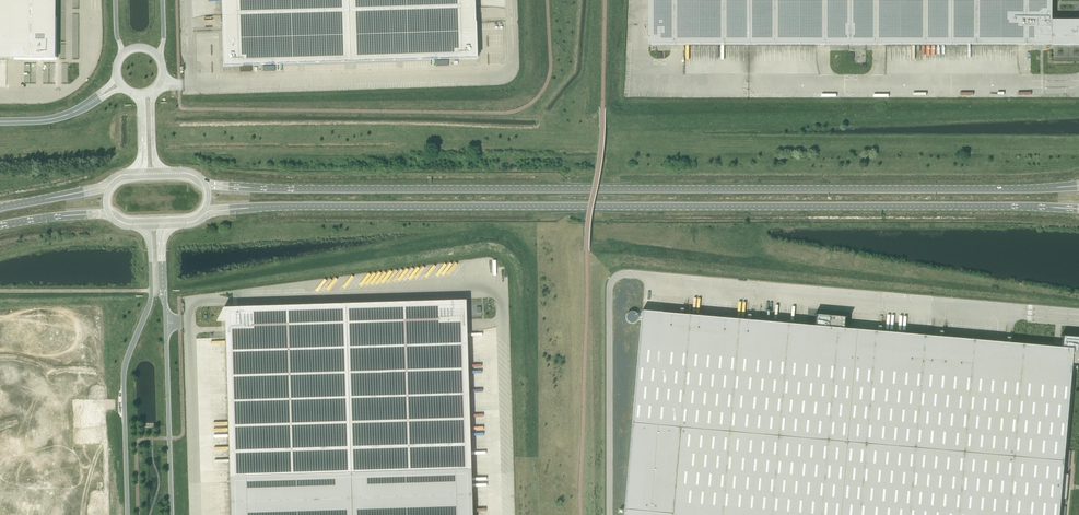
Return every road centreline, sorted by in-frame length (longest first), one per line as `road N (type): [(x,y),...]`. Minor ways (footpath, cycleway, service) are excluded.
road 1 (primary): [(236,210),(1074,209)]
road 2 (primary): [(1067,187),(236,187)]
road 3 (unclassified): [(148,227),(152,291),(123,371),(127,514)]
road 4 (unclassified): [(172,514),(162,267)]

